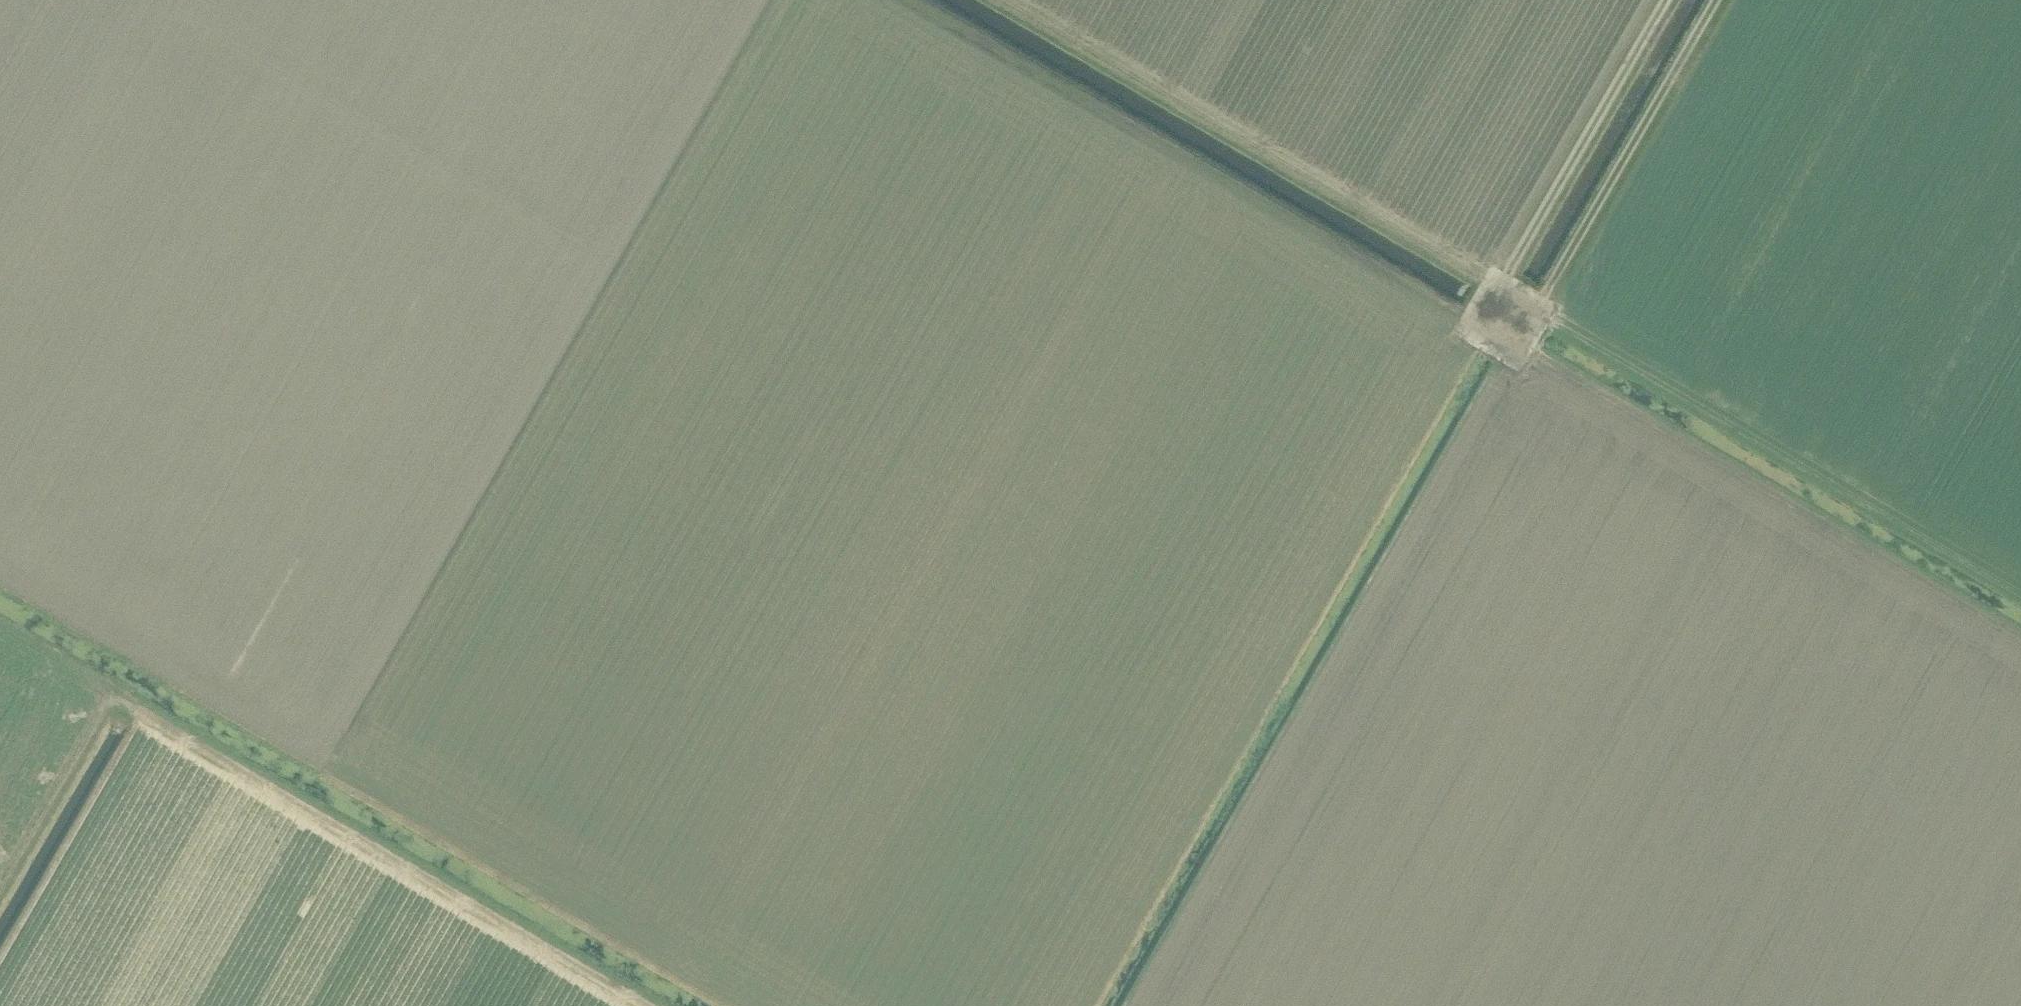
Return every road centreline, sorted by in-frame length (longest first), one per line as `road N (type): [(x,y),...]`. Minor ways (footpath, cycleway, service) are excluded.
road 1 (track): [(1528,324),(1717,0)]
road 2 (track): [(1490,306),(1669,0)]

